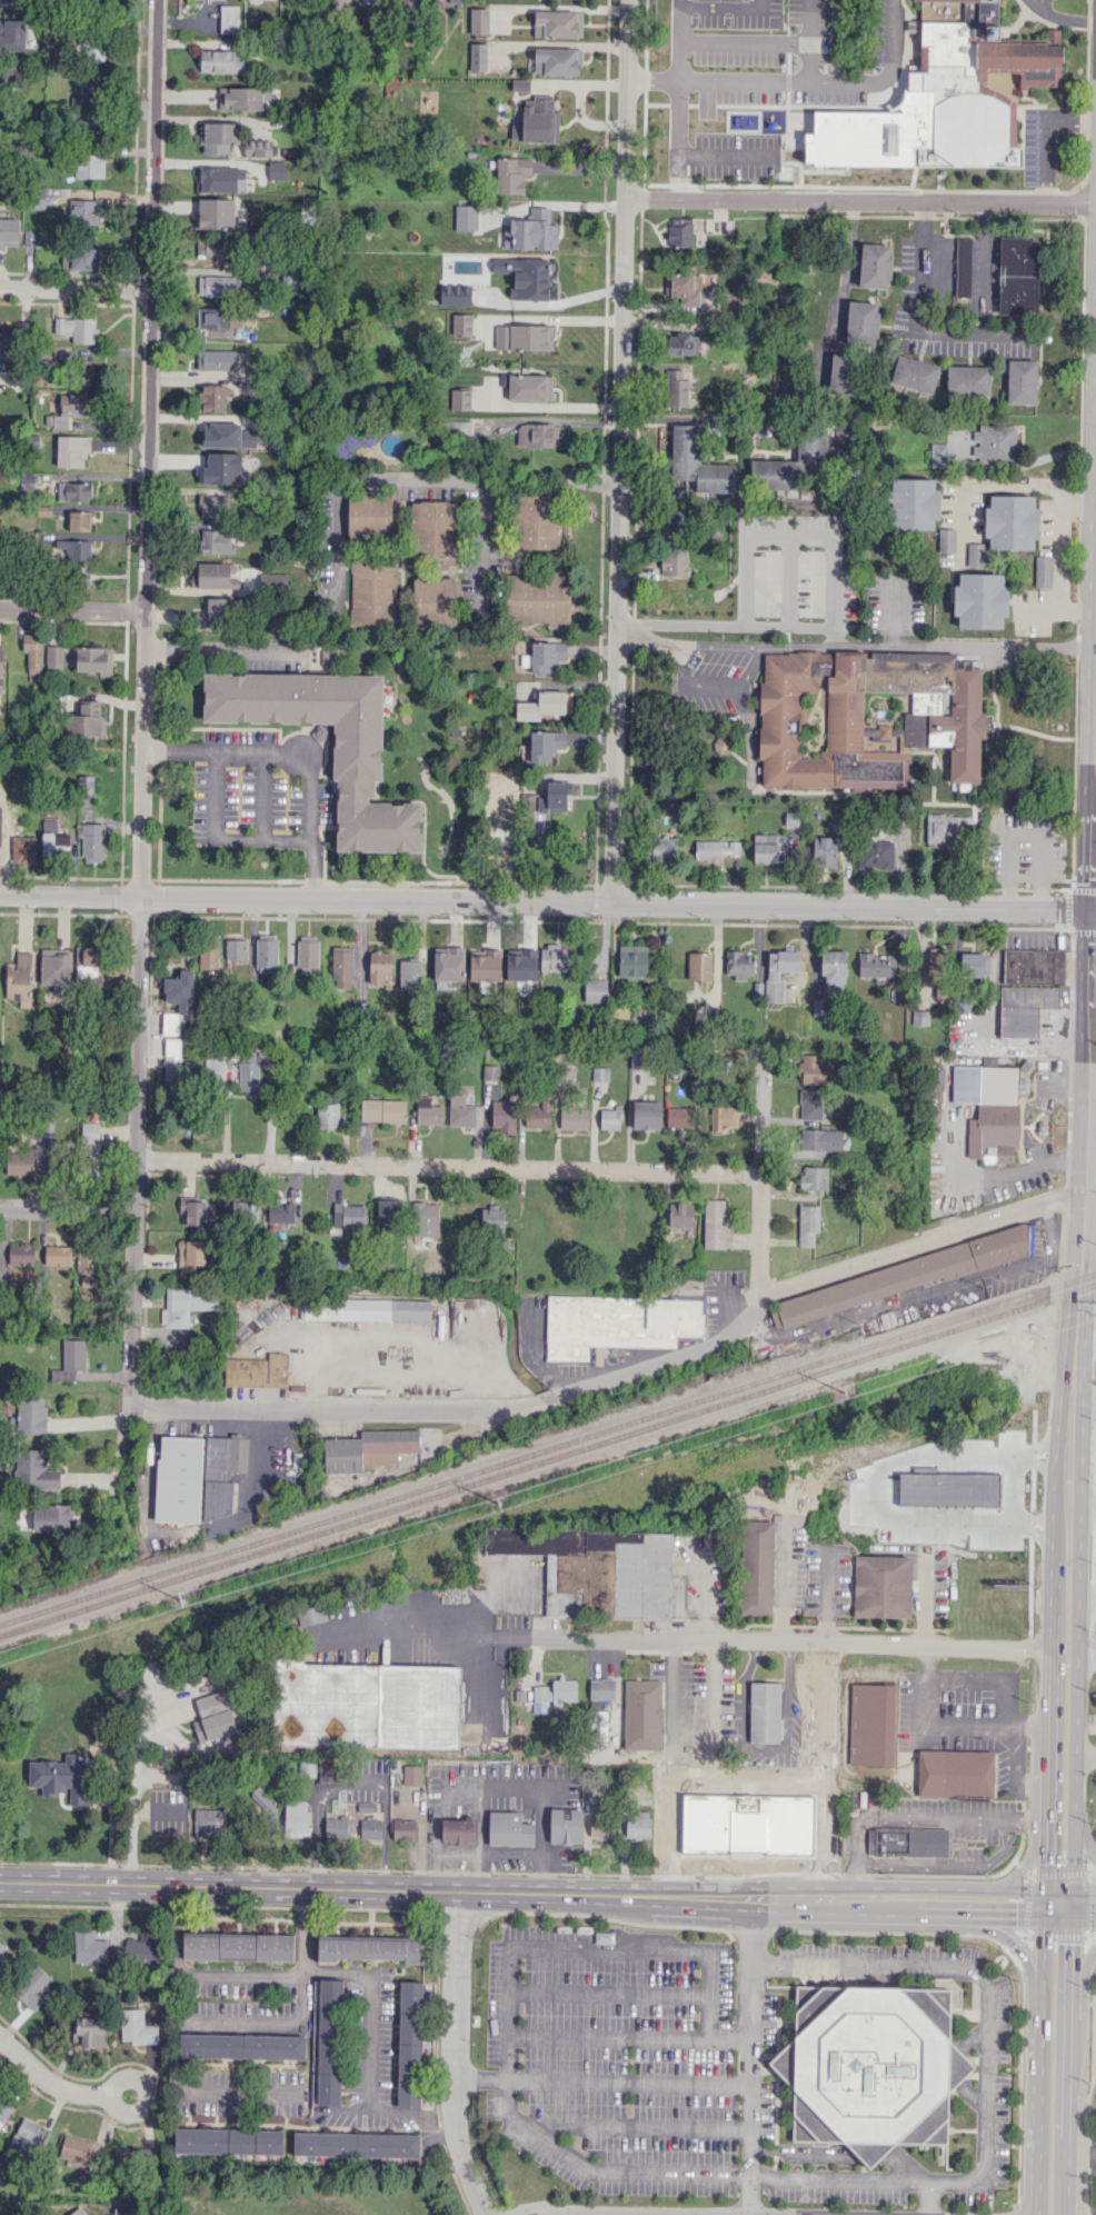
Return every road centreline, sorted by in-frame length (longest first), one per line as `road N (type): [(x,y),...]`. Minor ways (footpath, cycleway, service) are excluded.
road 1 (residential): [(156,0),(128,1541)]
road 2 (residential): [(1090,909),(0,894)]
road 3 (residential): [(1085,1187),(760,1299),(731,1336),(486,1410),(129,1409)]
road 4 (residential): [(629,0),(610,902)]
road 5 (primary): [(1095,648),(1086,1156),(1065,1530)]
road 6 (primary): [(860,1893),(724,1897),(0,1883)]
road 7 (residential): [(760,1174),(140,1158)]
road 8 (residential): [(1048,1647),(501,1636)]
road 9 (residential): [(1095,203),(625,197)]
road 10 (residential): [(618,482),(336,479),(333,623)]
road 11 (residential): [(301,1887),(302,1975),(370,1978),(370,2111),(456,2125)]
road 12 (primary): [(1073,1890),(1078,1588),(1065,1530)]
road 13 (residential): [(457,1890),(451,2098),(460,2153),(486,2214)]
road 14 (primary): [(1068,2142),(1073,1890)]
road 15 (residential): [(850,625),(616,623)]
road 16 (residential): [(761,1072),(760,1299)]
road 17 (primary): [(1039,2025),(1037,2214)]
road 18 (primary): [(1045,1890),(860,1893)]
road 19 (residential): [(302,1975),(303,2022),(173,2019)]
road 20 (residential): [(150,290),(0,287)]
road 21 (residential): [(480,481),(480,628)]
road 22 (primary): [(962,1916),(1018,1948),(1039,2025)]
road 23 (residential): [(142,610),(0,607)]
road 24 (residential): [(136,1216),(0,1212)]
road 25 (residential): [(172,1974),(302,1975)]
road 26 (residential): [(109,2093),(76,2093),(46,2079),(0,2042)]
road 27 (residential): [(175,2097),(172,1974)]

